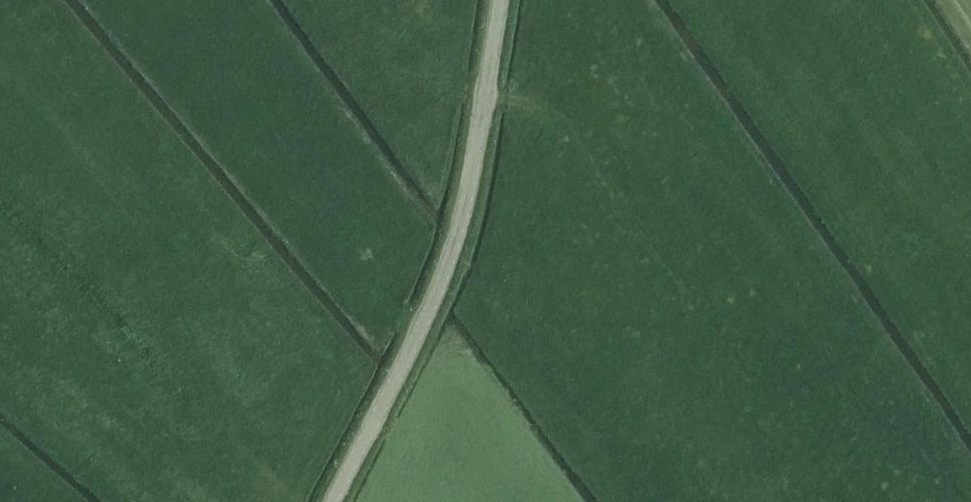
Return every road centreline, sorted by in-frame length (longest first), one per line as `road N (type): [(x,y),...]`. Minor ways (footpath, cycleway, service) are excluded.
road 1 (unclassified): [(333,501),(437,298),(472,209),(506,0)]

